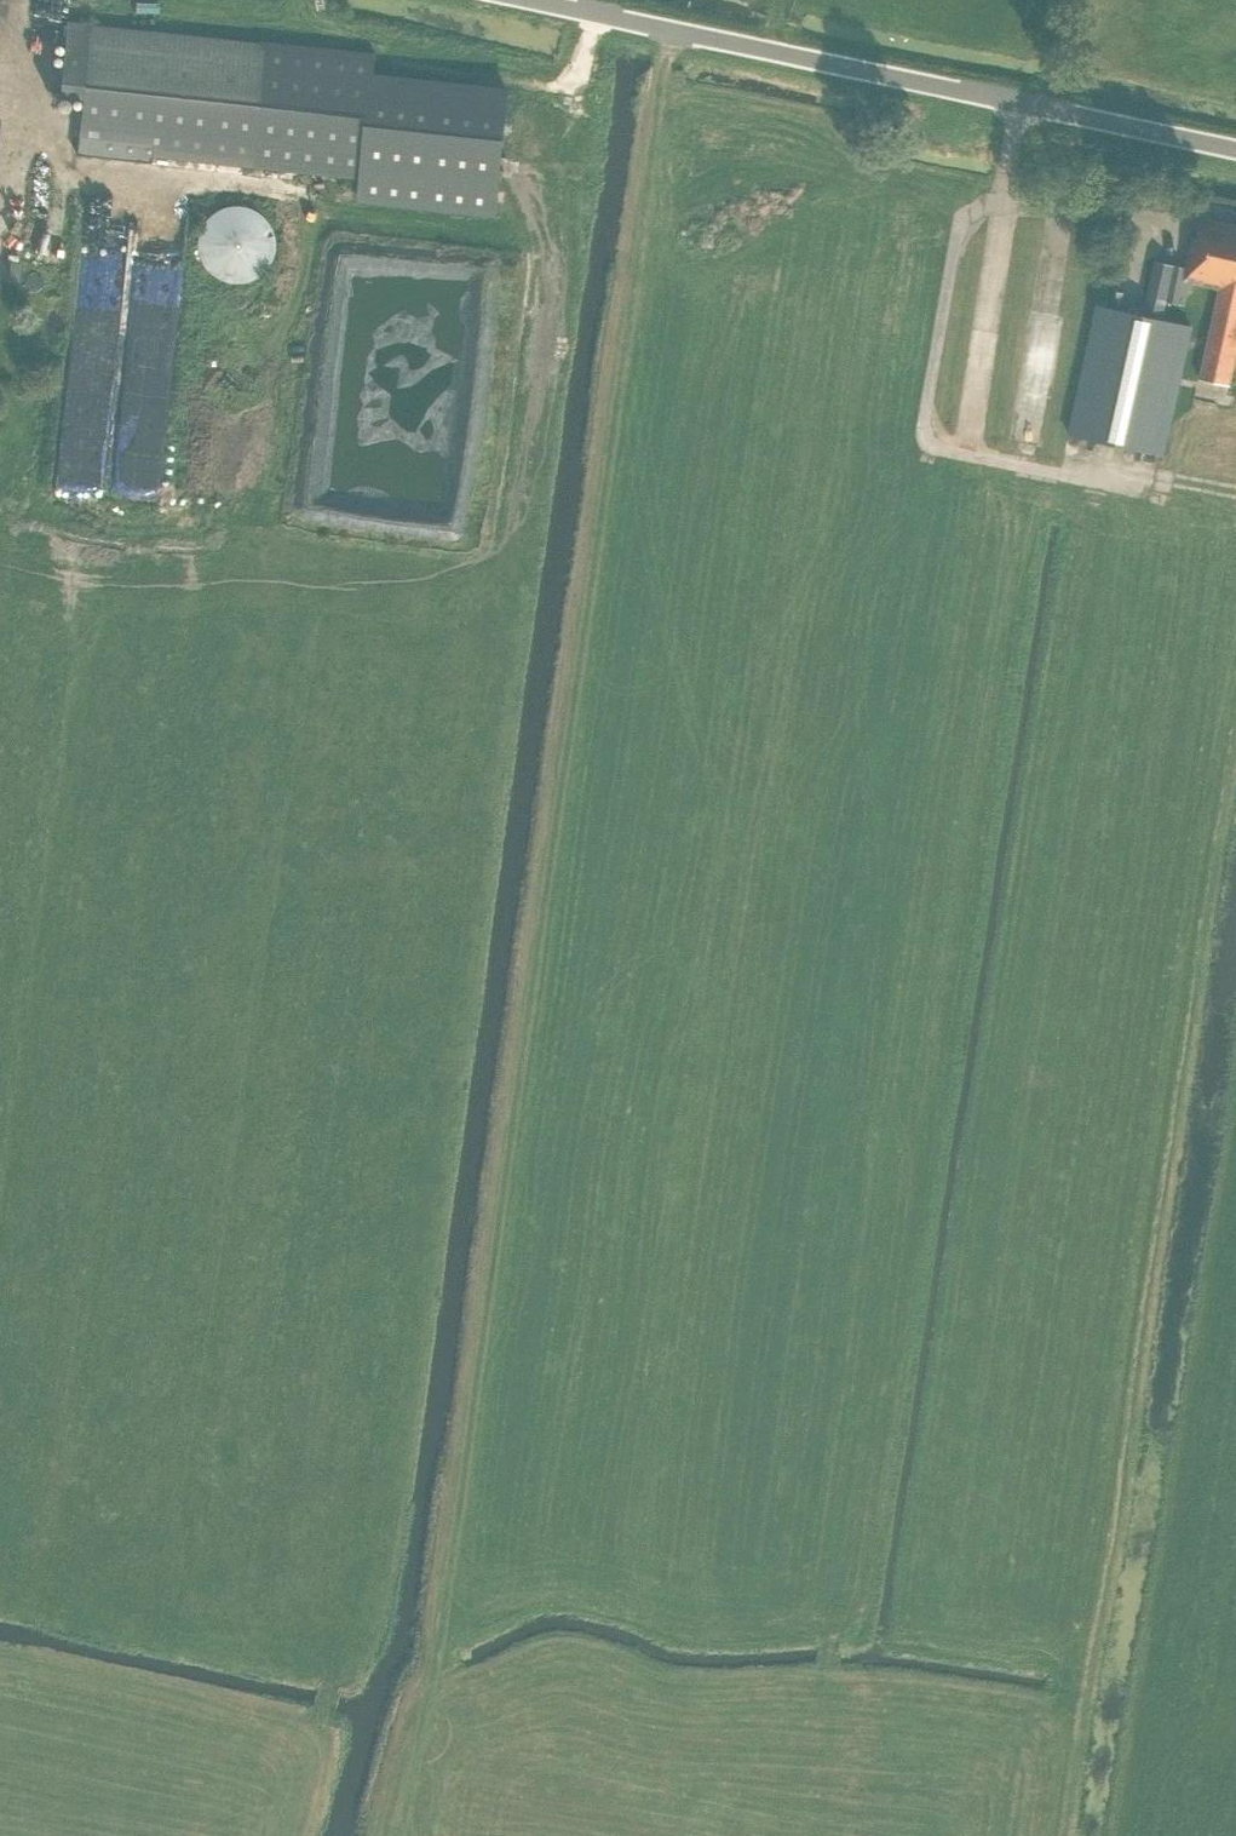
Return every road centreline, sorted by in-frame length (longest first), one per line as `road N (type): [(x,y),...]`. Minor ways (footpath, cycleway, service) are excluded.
road 1 (tertiary): [(1235,150),(529,0)]

